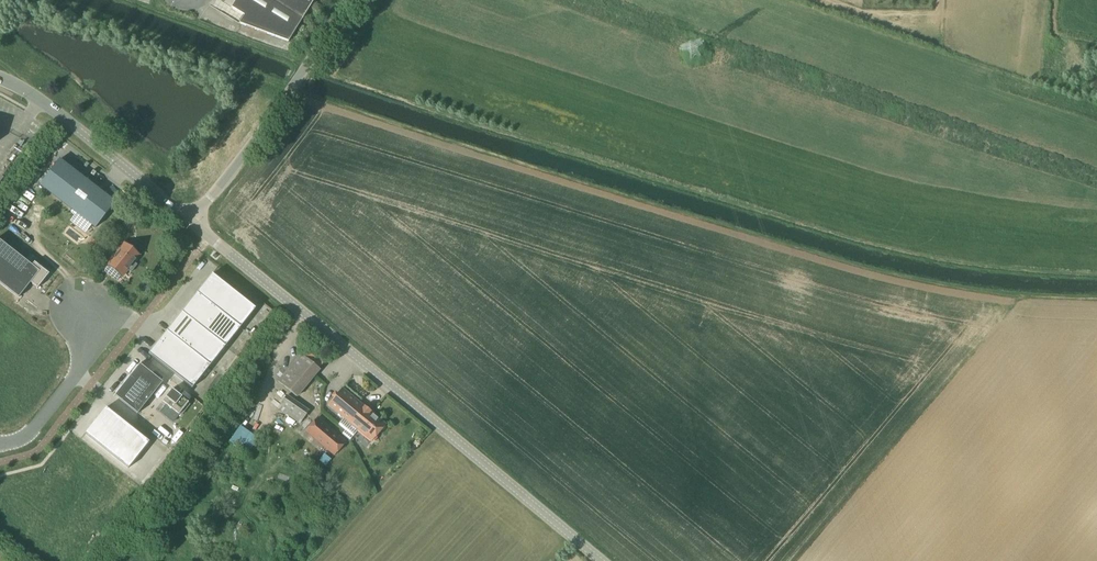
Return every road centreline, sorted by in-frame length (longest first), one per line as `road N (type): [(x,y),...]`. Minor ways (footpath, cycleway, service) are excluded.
road 1 (tertiary): [(598,560),(191,222)]
road 2 (unclassified): [(191,222),(350,0)]
road 3 (tertiary): [(191,222),(0,78)]
road 4 (unclassified): [(79,303),(111,324),(29,434),(0,446)]

